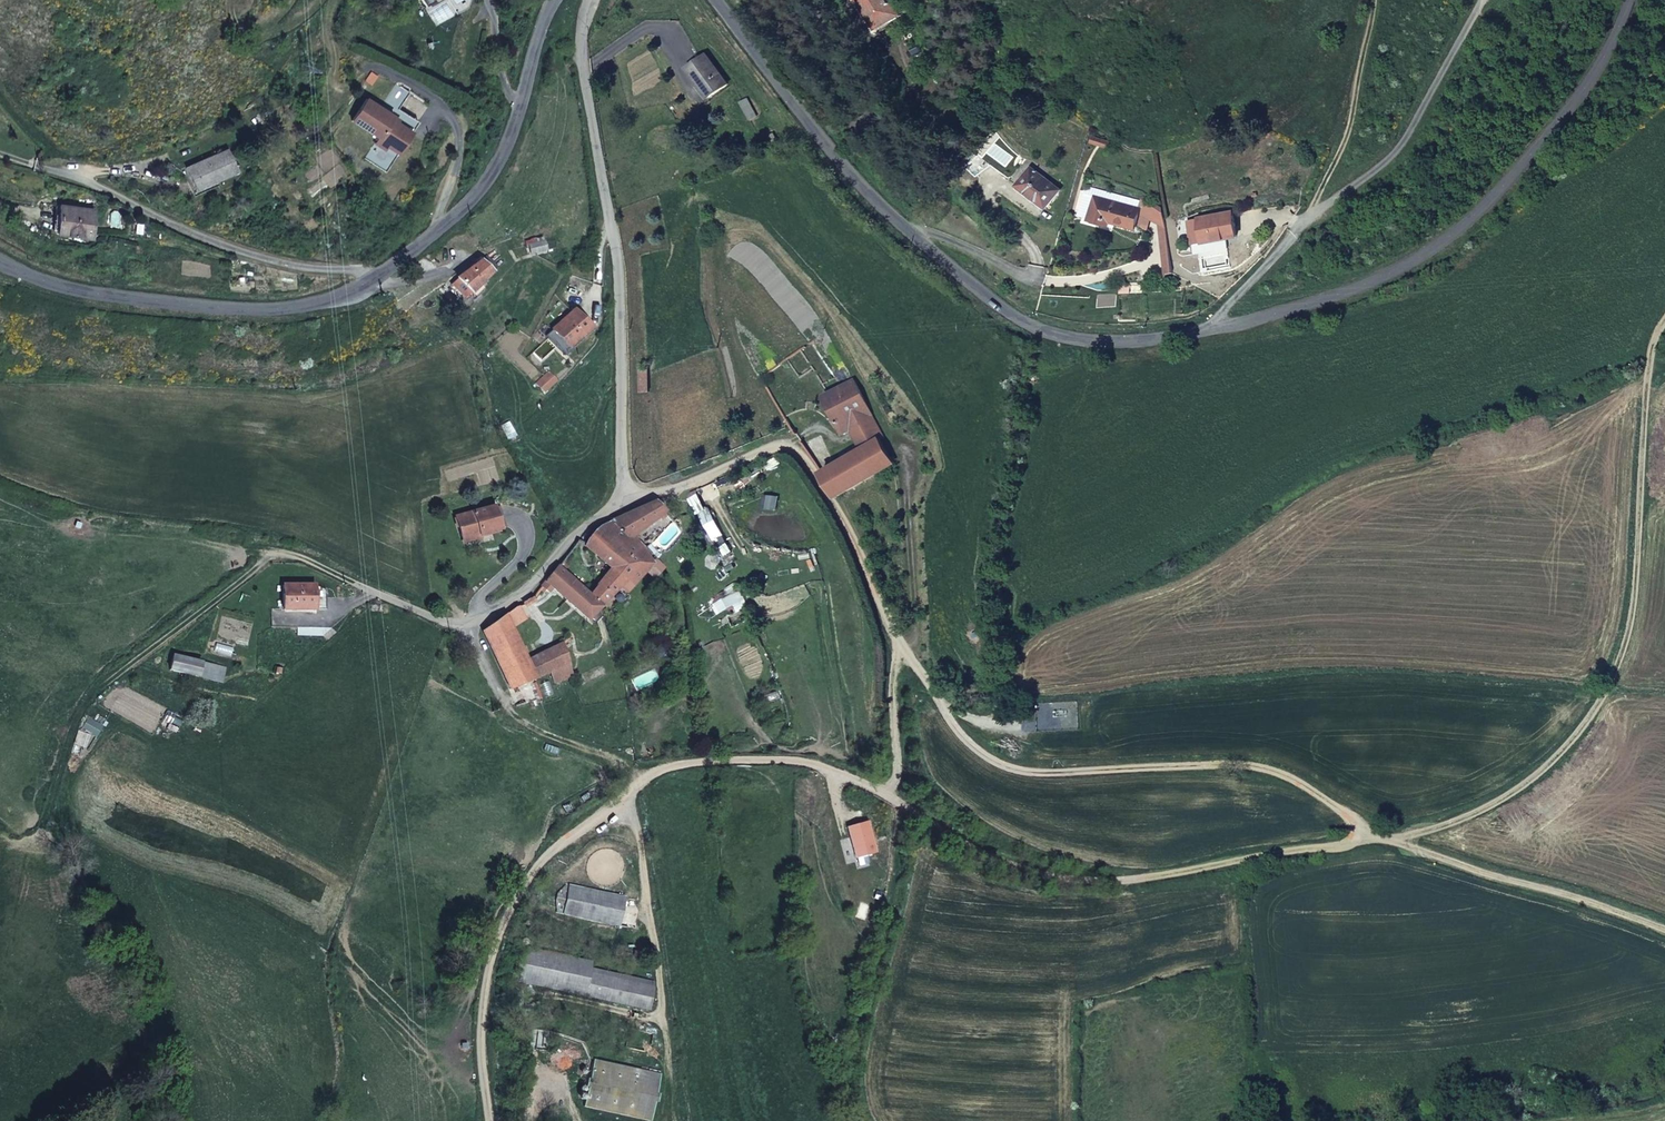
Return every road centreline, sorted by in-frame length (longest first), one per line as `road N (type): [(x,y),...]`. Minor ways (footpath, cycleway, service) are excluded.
road 1 (track): [(1394,846),(1109,886),(1020,873),(946,836),(892,793),(802,762),(656,766),(580,815),(502,914),(479,1048),(488,1120)]
road 2 (secondary): [(717,0),(836,155),(927,247),(1014,315),(1095,341),(1267,316),(1419,257),(1495,195),(1579,96),(1631,0)]
road 3 (secondary): [(0,262),(72,288),(168,302),(248,310),(340,296),(452,219),(489,177),(555,0)]
road 4 (track): [(1394,846),(1491,807),(1573,738),(1625,642),(1648,370),(1664,329)]
road 5 (track): [(1394,846),(1293,779),(1231,766),(1034,772),(994,762),(941,711),(904,647)]
road 6 (residential): [(625,507),(620,269),(582,51),(591,0)]
road 7 (residential): [(625,507),(785,446),(803,457),(848,524),(904,647)]
road 8 (track): [(1664,932),(1394,846)]
road 9 (track): [(458,623),(497,710),(556,746),(615,760),(636,779)]
road 10 (track): [(1309,218),(1340,153),(1373,0)]
road 11 (residential): [(481,625),(530,590),(572,539),(625,507)]

